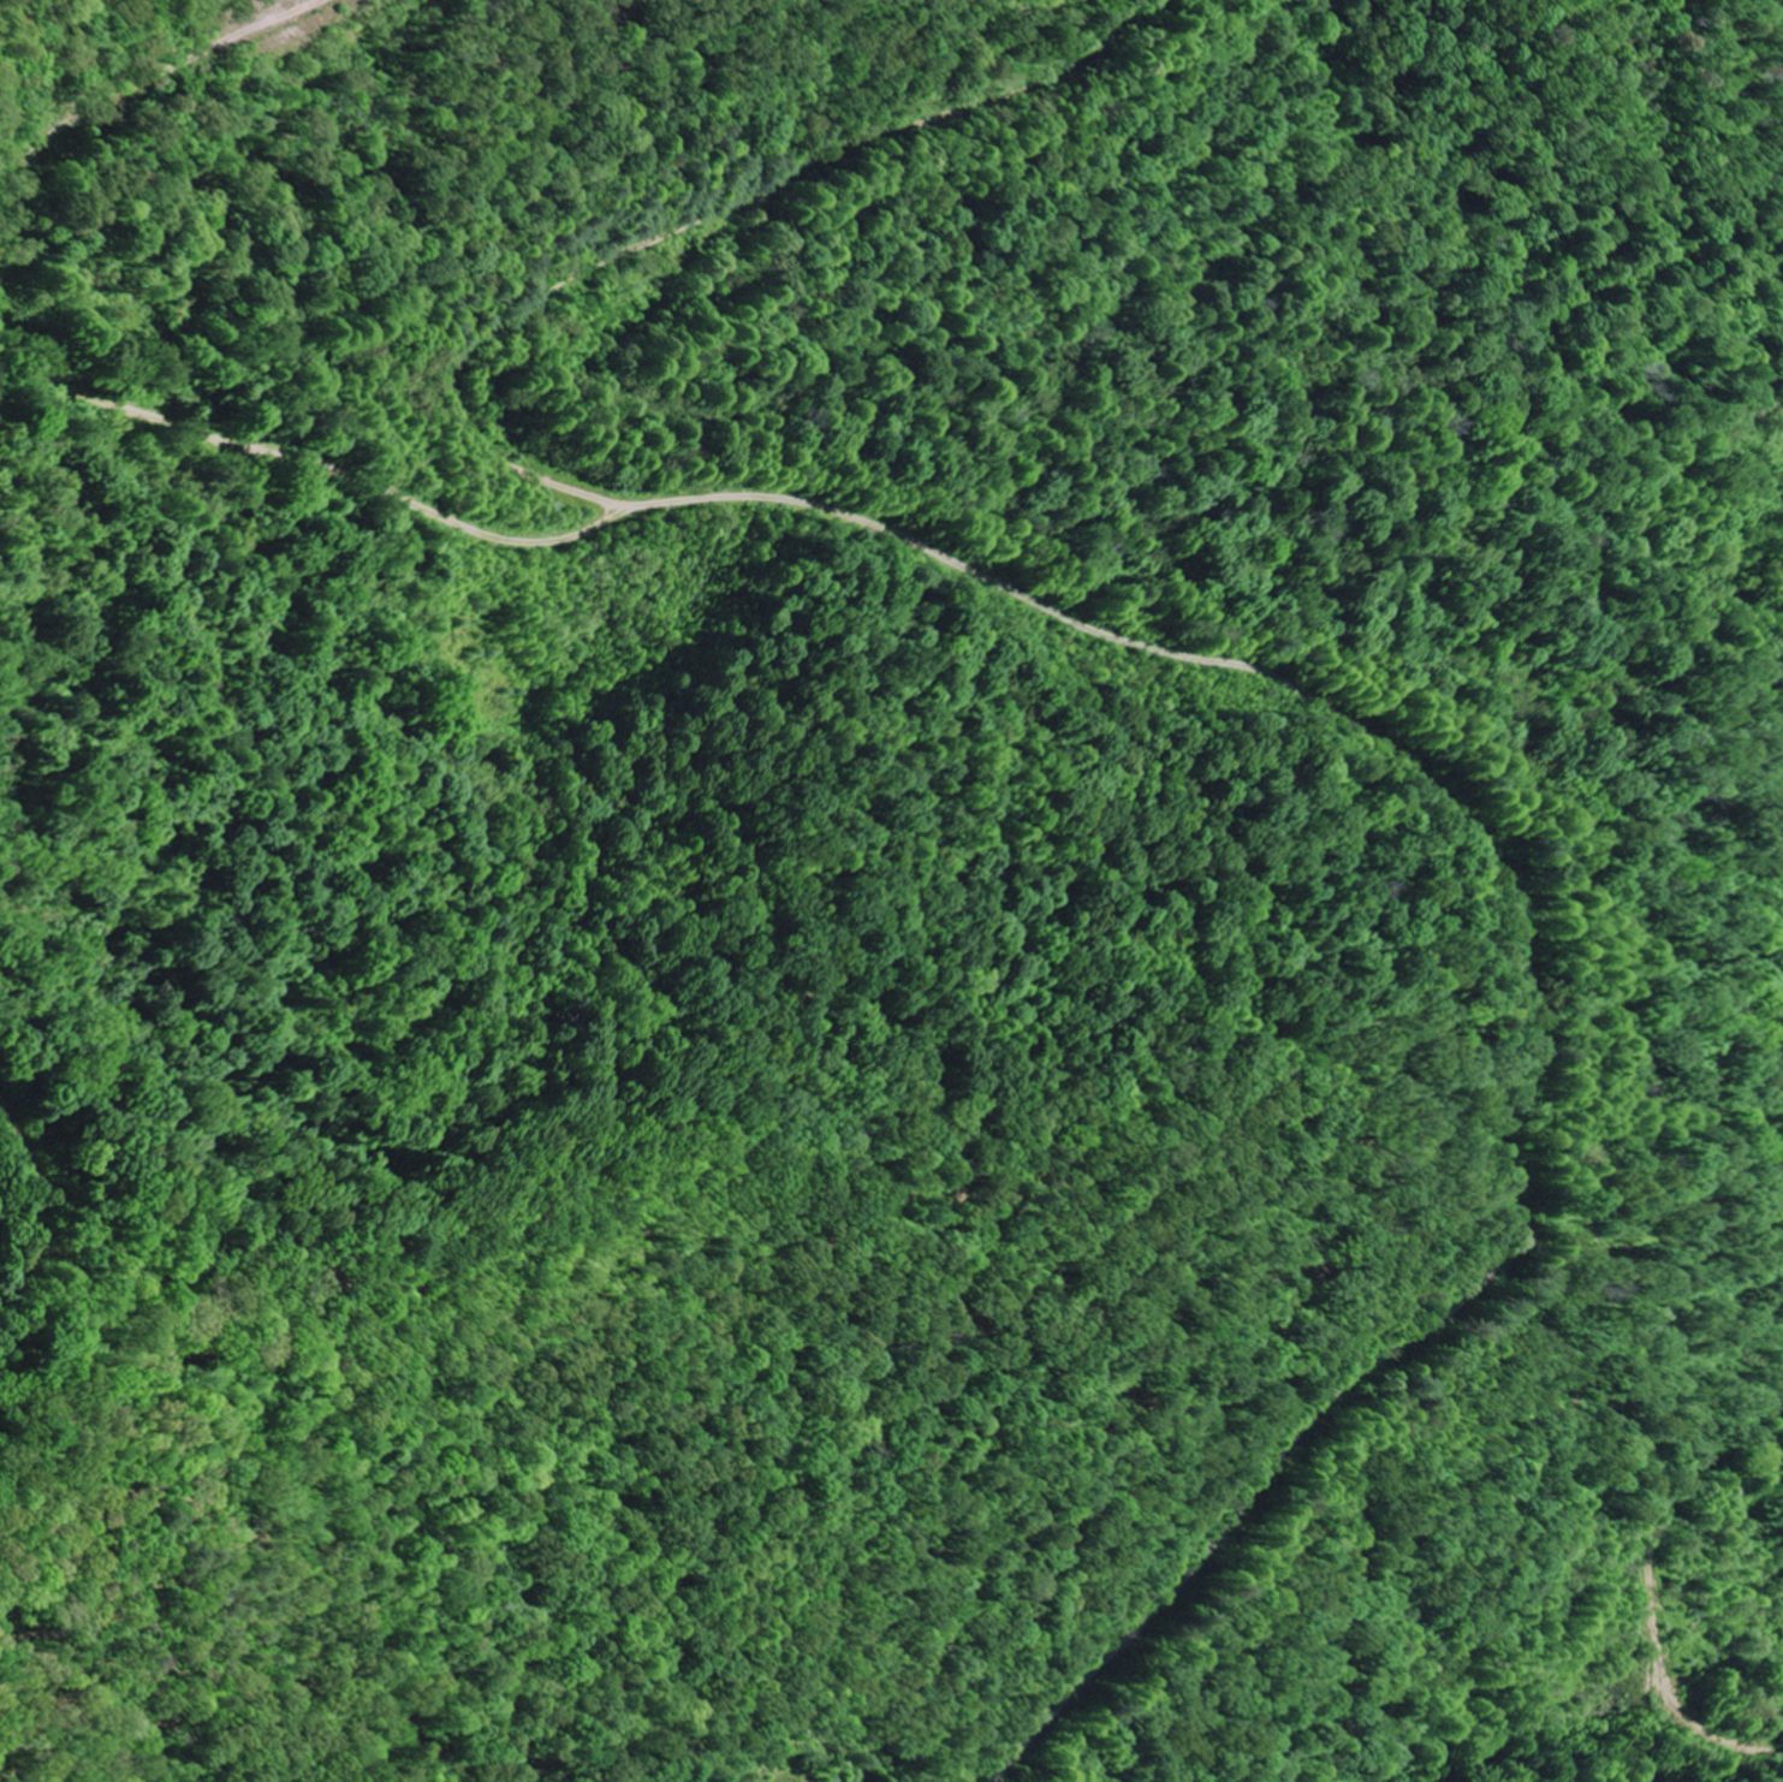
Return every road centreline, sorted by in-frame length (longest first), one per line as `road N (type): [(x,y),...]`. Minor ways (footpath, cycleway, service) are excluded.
road 1 (residential): [(1754,1593),(1782,1471)]

